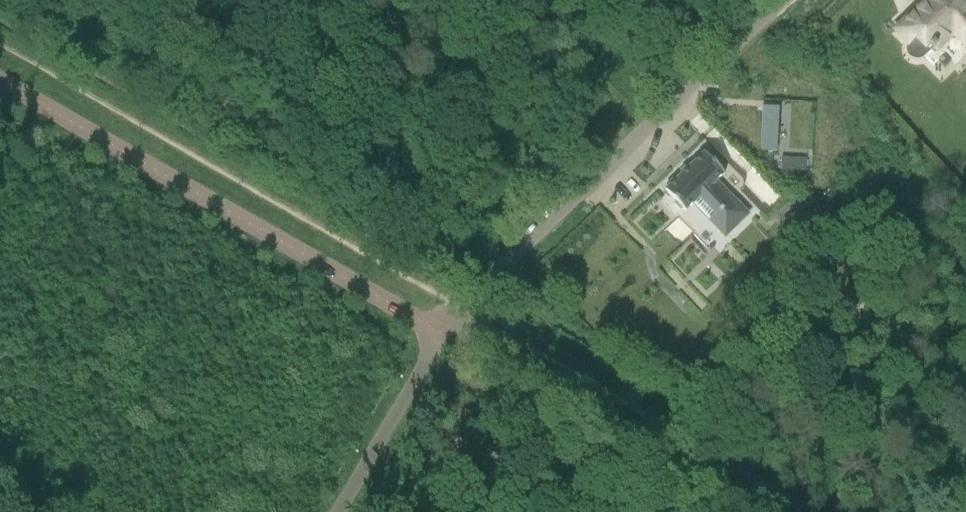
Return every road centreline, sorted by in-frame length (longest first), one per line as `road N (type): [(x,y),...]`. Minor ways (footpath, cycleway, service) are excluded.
road 1 (unclassified): [(442,334),(0,82)]
road 2 (unclassified): [(442,334),(782,0)]
road 3 (unclassified): [(754,511),(442,334)]
road 4 (residential): [(339,511),(442,334)]

